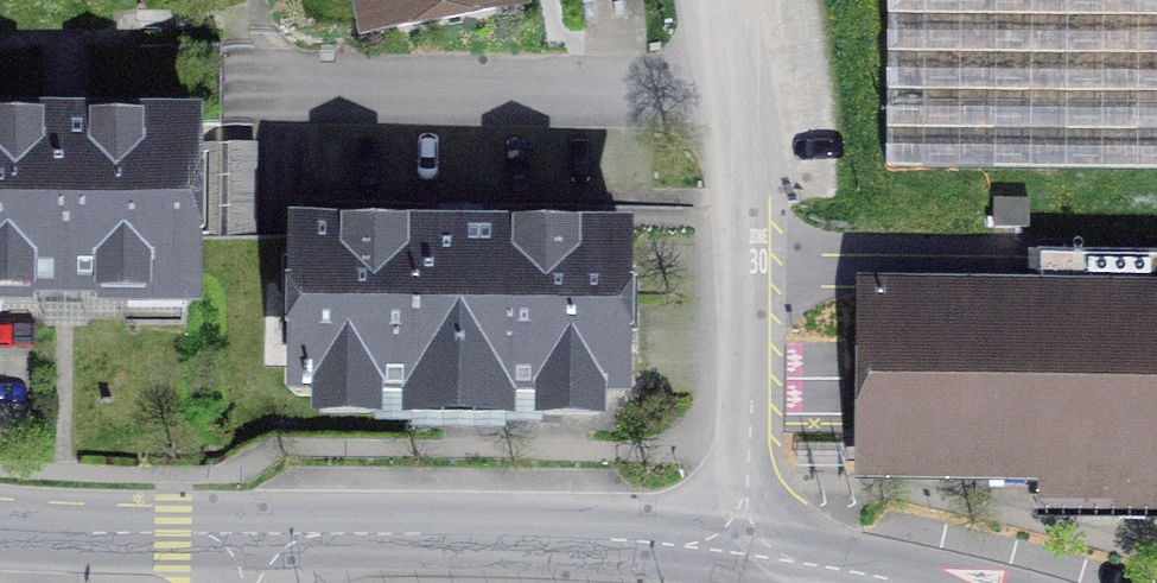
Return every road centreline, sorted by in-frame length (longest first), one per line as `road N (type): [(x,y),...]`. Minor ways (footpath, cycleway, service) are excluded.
road 1 (unclassified): [(717,0),(754,254),(757,331),(756,409),(734,553)]
road 2 (tertiary): [(734,553),(507,538),(268,536)]
road 3 (tertiary): [(268,536),(0,530)]
road 4 (tertiary): [(896,582),(734,553)]

